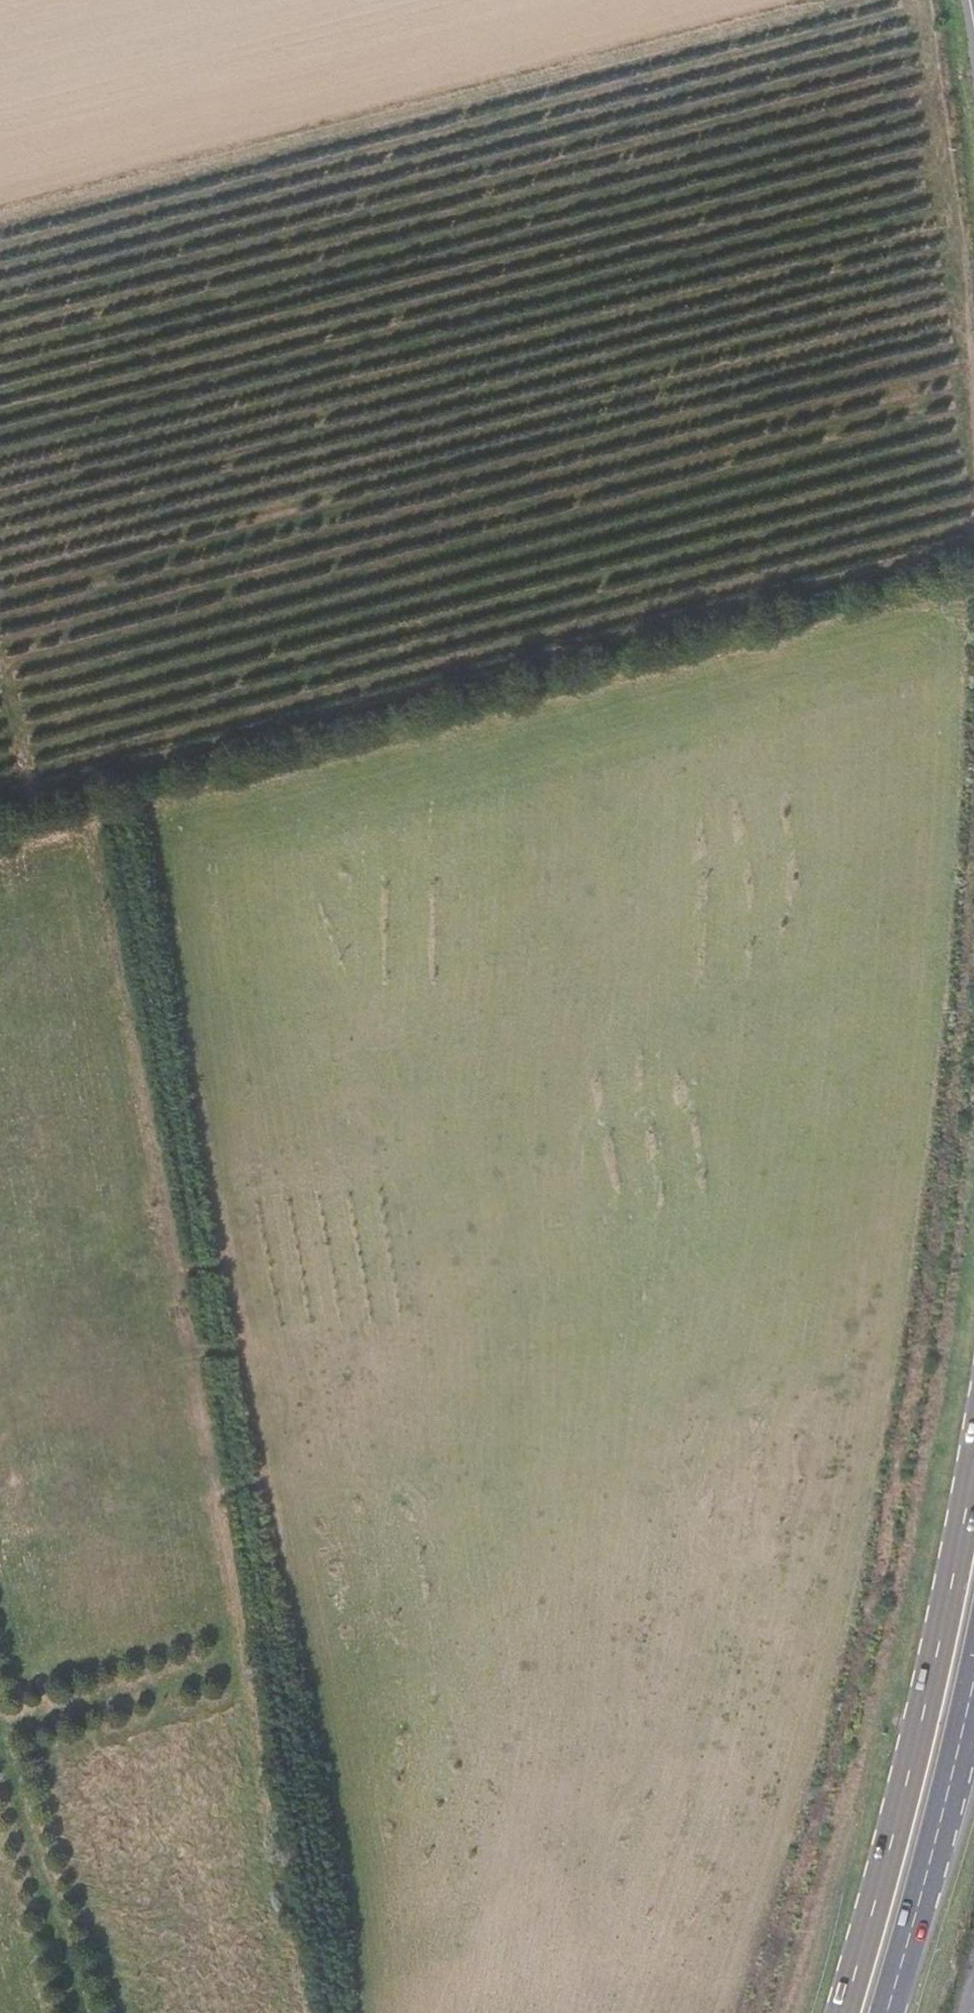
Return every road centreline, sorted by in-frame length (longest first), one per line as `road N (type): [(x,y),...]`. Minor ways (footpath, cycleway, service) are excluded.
road 1 (trunk): [(973,1466),(913,1758),(843,2012)]
road 2 (trunk): [(887,2012),(973,1676)]

